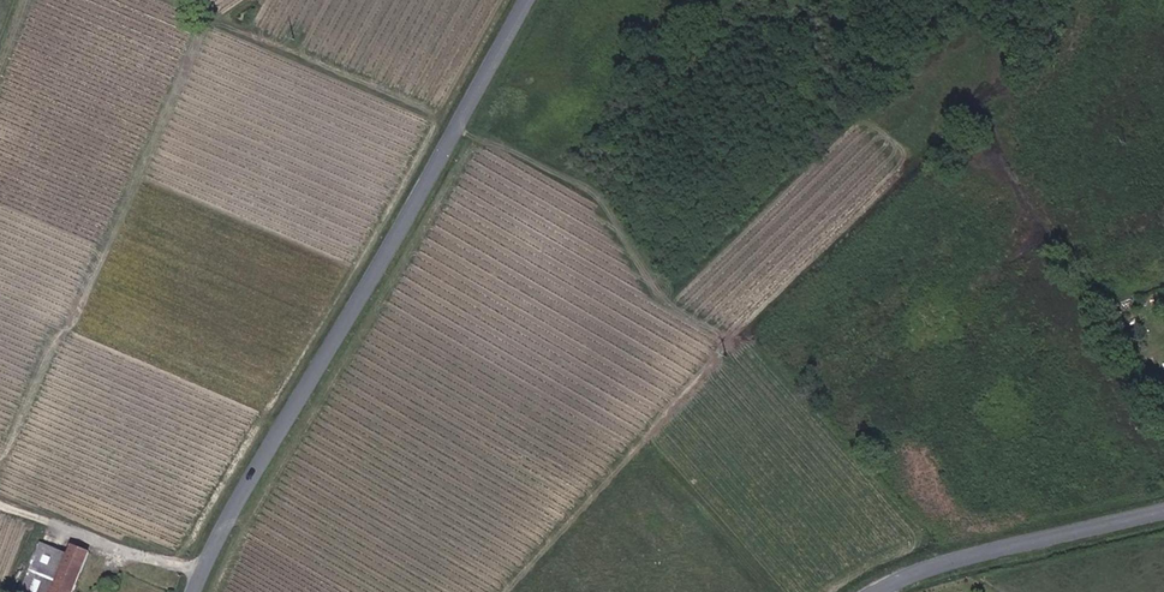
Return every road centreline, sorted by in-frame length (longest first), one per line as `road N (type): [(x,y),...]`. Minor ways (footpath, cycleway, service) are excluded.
road 1 (tertiary): [(531,0),(213,548),(196,591)]
road 2 (tertiary): [(875,591),(910,569),(1163,510)]

